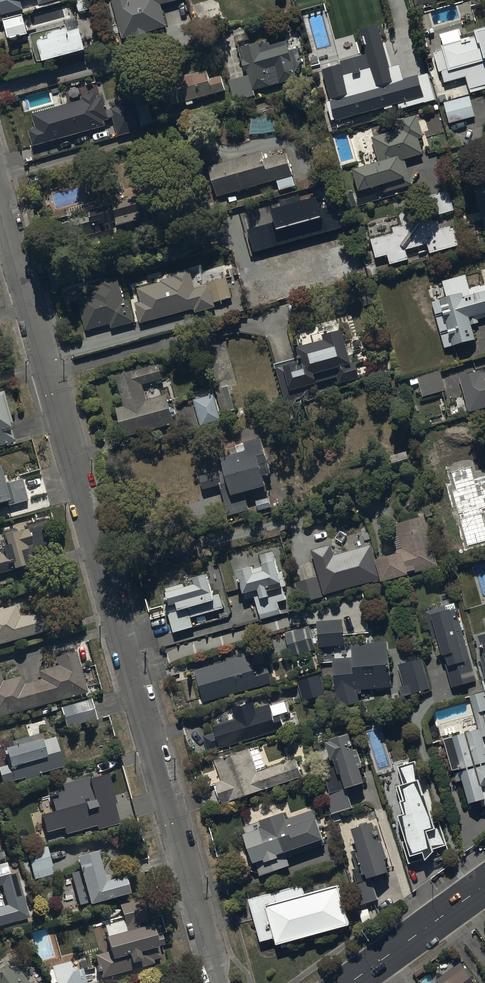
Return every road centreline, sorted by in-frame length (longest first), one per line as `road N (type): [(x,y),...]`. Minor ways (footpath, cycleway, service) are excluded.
road 1 (residential): [(45,359),(217,982)]
road 2 (residential): [(0,178),(175,128),(226,151),(293,146),(299,161)]
road 3 (residential): [(45,359),(242,305)]
road 4 (residential): [(0,198),(45,359)]
road 5 (tertiary): [(348,982),(484,886)]

